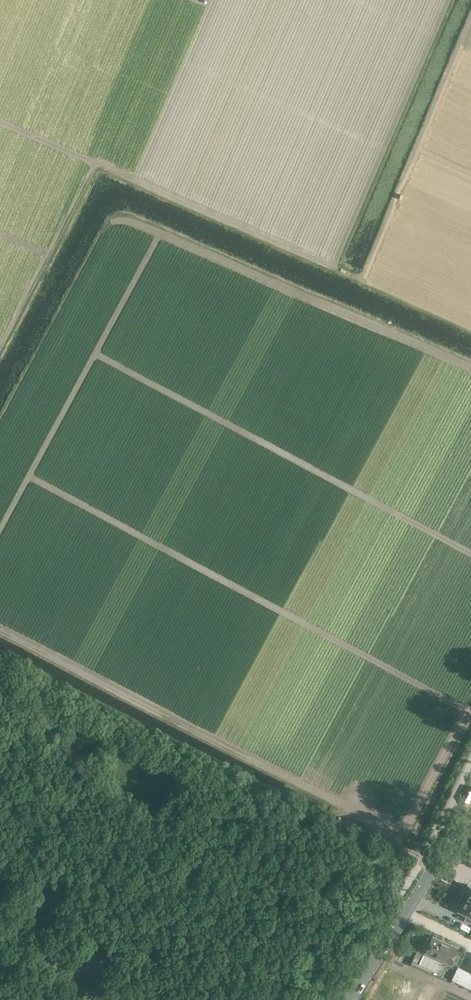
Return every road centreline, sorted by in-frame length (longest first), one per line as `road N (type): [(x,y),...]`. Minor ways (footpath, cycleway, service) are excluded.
road 1 (secondary): [(348,999),(467,808)]
road 2 (track): [(332,801),(436,865)]

